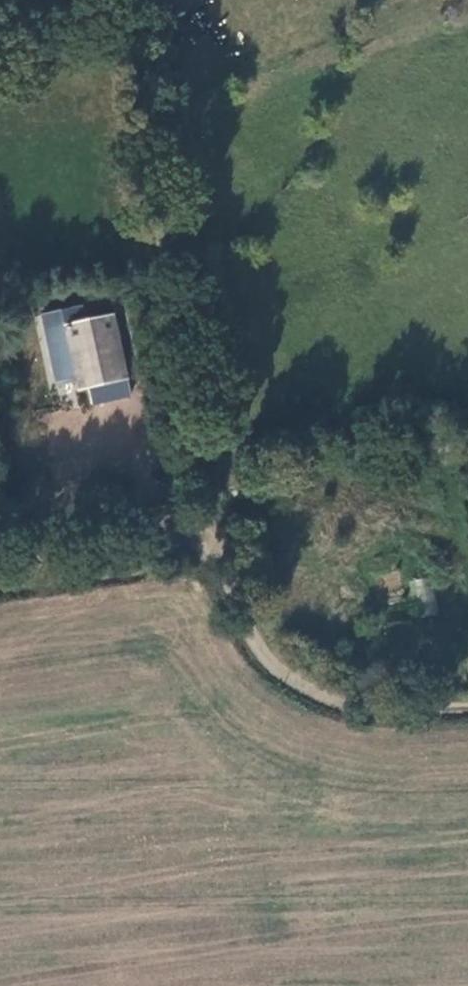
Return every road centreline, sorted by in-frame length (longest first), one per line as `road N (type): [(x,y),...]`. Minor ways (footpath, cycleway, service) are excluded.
road 1 (track): [(467,707),(364,706),(295,690),(251,640),(201,544),(194,477)]
road 2 (track): [(0,581),(201,544)]

